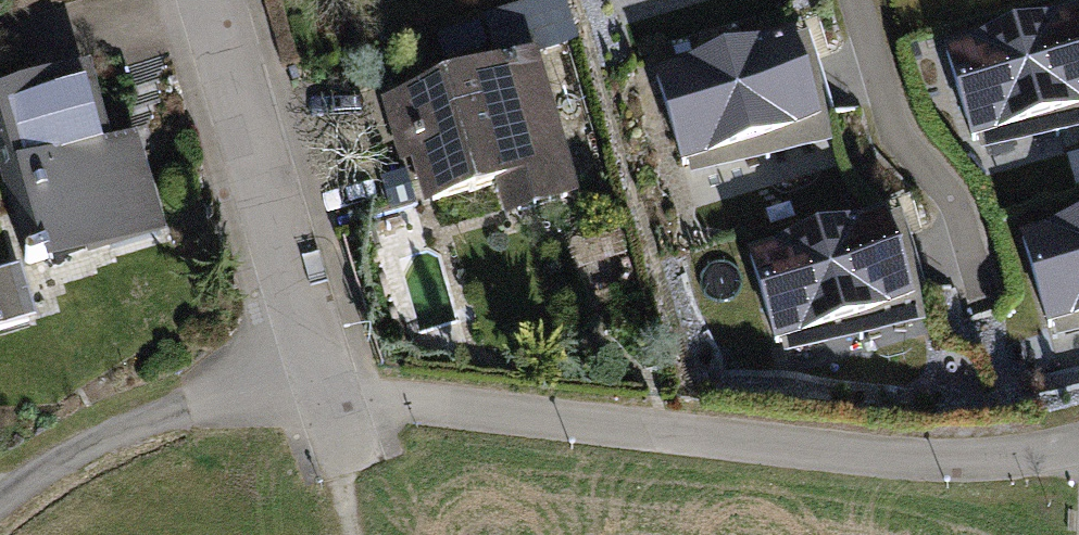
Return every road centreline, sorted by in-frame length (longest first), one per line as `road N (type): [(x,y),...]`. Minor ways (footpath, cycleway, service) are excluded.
road 1 (residential): [(217,0),(353,470)]
road 2 (track): [(0,500),(72,453),(145,422),(326,391)]

